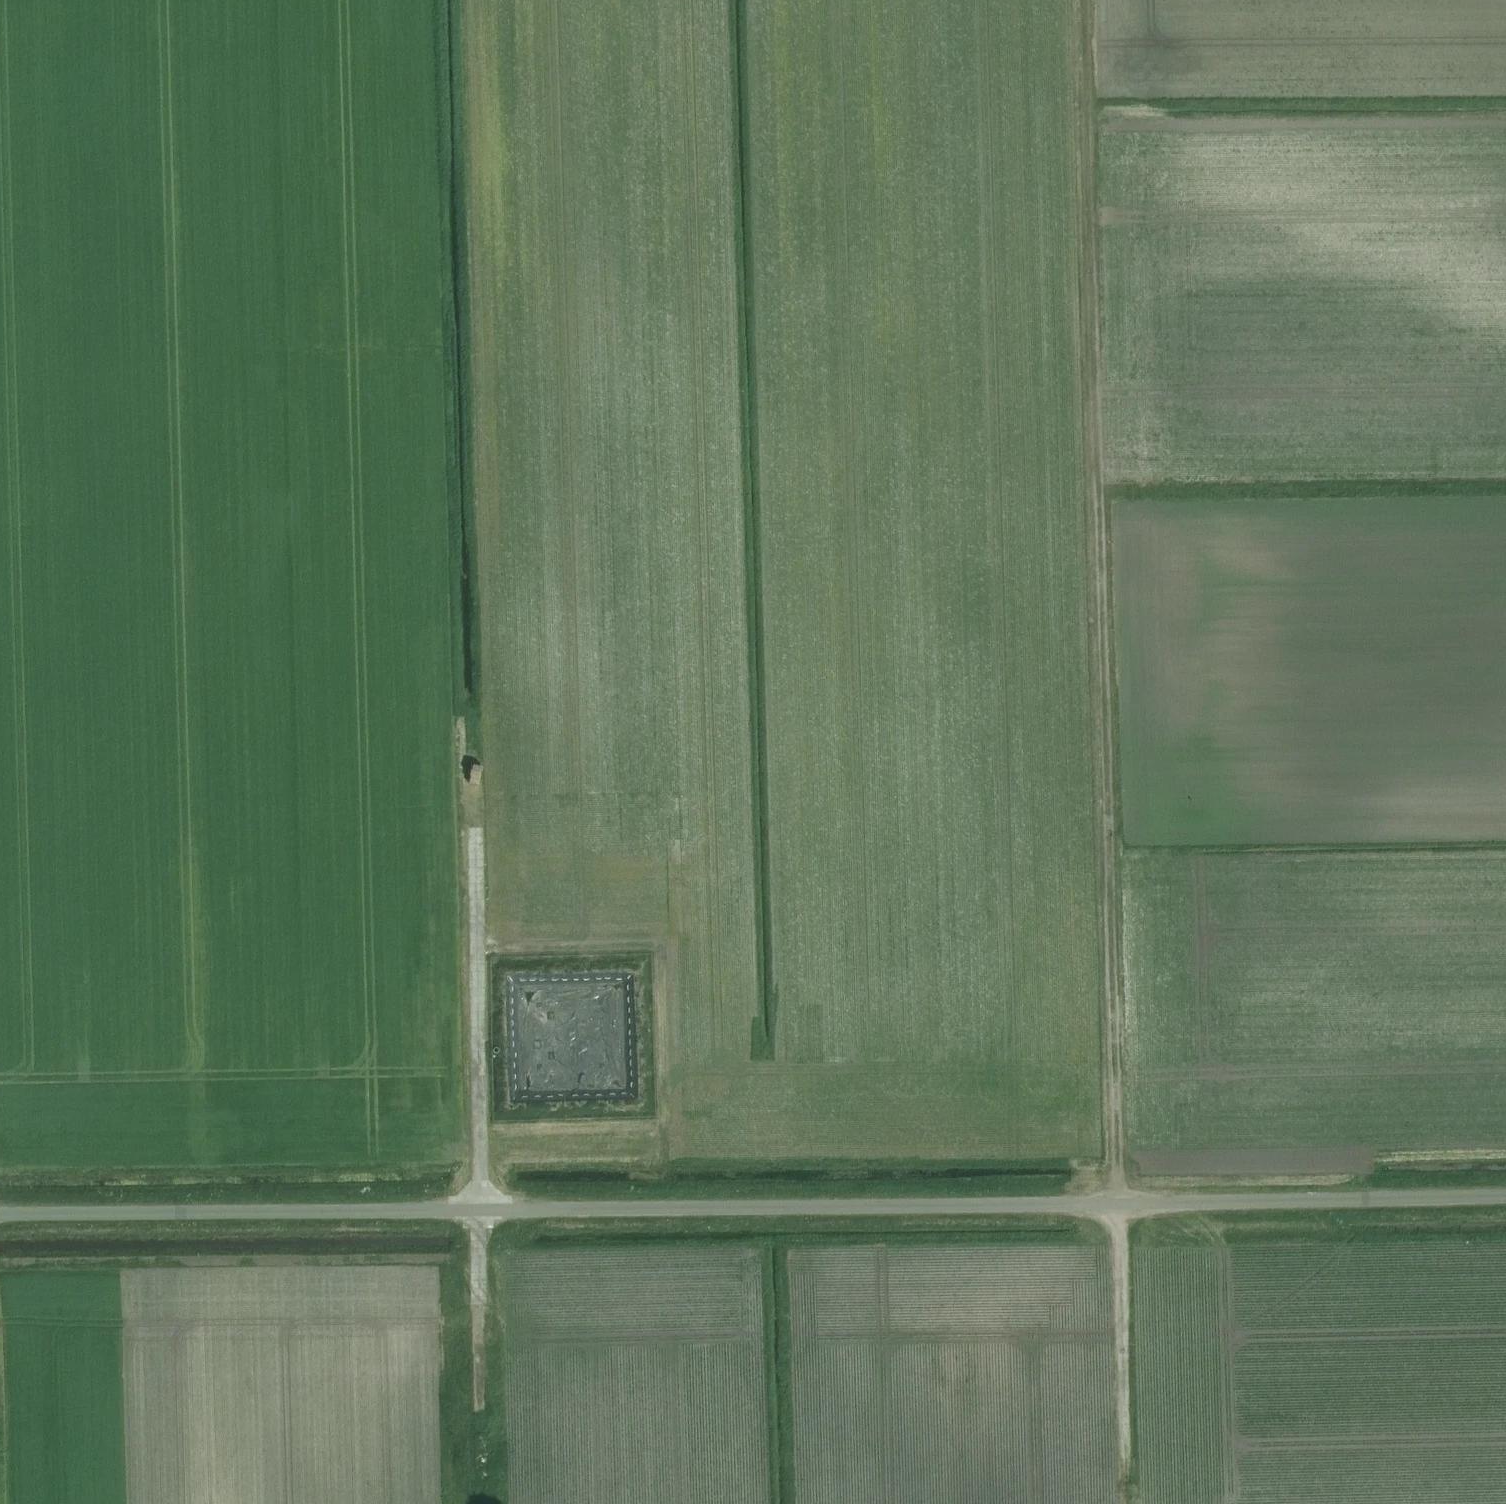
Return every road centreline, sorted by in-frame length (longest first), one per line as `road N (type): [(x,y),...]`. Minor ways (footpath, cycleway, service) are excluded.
road 1 (unclassified): [(1505,1197),(0,1214)]

